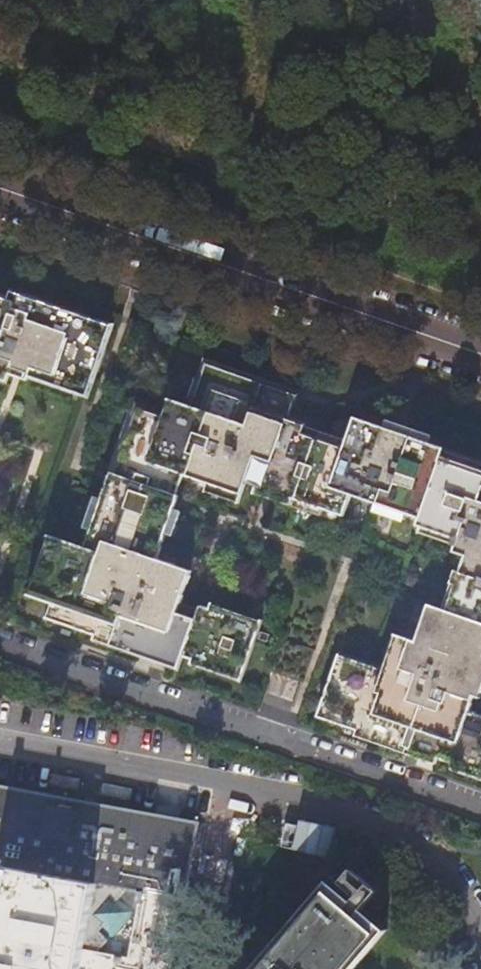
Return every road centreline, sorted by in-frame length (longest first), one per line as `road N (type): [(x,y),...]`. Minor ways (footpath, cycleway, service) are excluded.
road 1 (residential): [(480,806),(0,633)]
road 2 (secondary): [(0,192),(480,358)]

